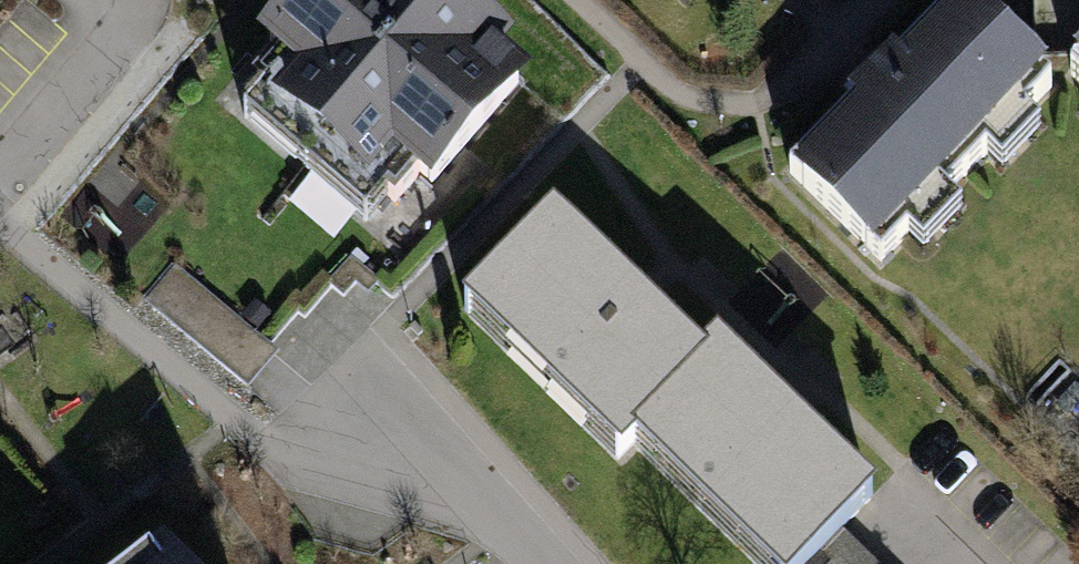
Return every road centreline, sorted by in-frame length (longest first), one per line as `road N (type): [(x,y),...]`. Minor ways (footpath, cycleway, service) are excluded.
road 1 (residential): [(544,563),(491,505),(307,410)]

